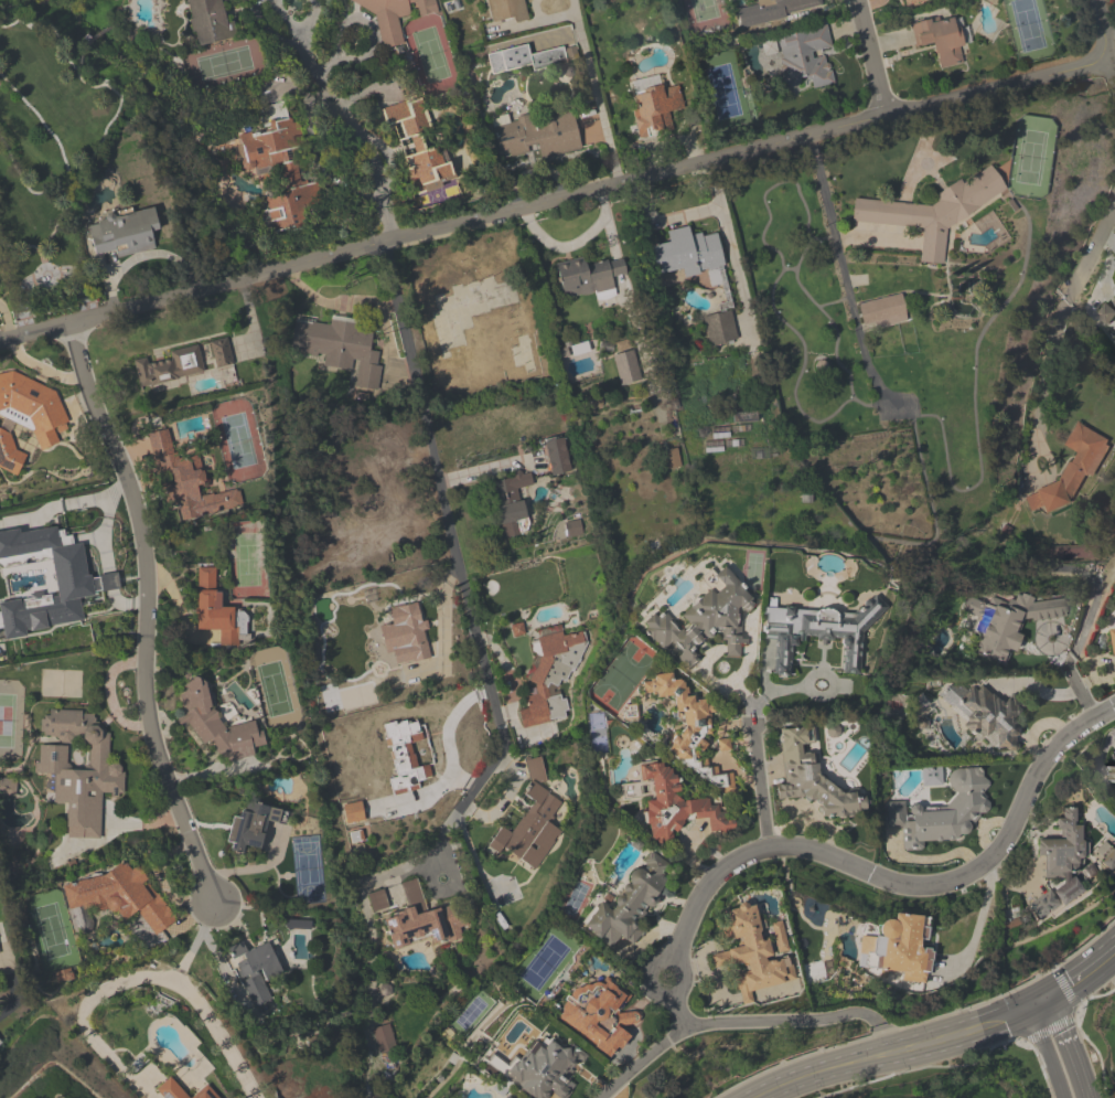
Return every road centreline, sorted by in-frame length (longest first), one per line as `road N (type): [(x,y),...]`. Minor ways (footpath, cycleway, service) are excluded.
road 1 (tertiary): [(0,342),(1111,58)]
road 2 (residential): [(686,1024),(665,979),(718,871),(751,851),(784,846),(900,882),(969,871),(1006,840),(1054,747),(1114,704)]
road 3 (residential): [(385,244),(505,743),(446,828)]
road 4 (residential): [(68,326),(85,387),(140,508),(148,719),(215,905)]
road 5 (secondary): [(756,1097),(1057,998)]
road 6 (residential): [(877,1022),(851,1013),(686,1024),(599,1097)]
road 7 (residential): [(385,244),(368,166),(311,70),(294,3)]
road 8 (residential): [(1037,425),(1052,330),(1114,203)]
road 9 (residential): [(770,848),(757,711)]

